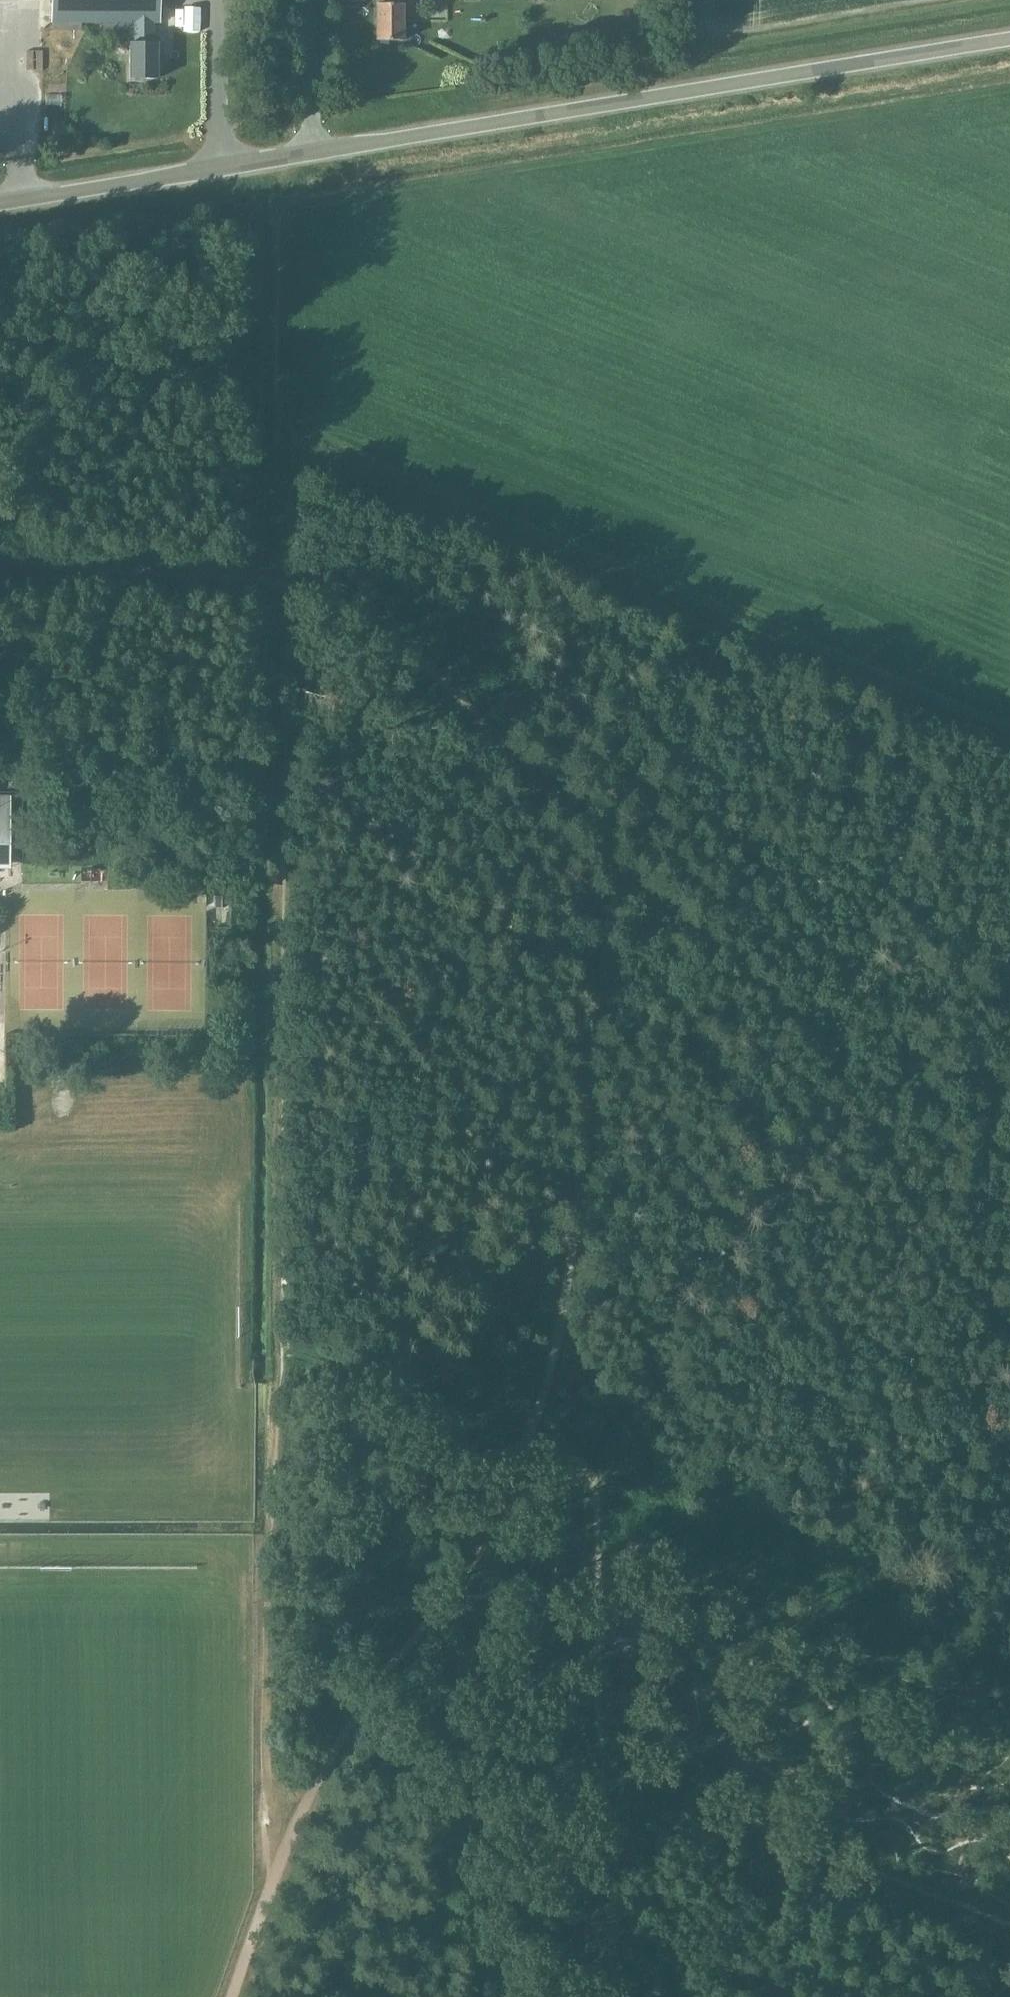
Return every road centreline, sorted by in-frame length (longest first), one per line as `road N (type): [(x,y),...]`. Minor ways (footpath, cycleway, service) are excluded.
road 1 (unclassified): [(0,203),(1009,38)]

